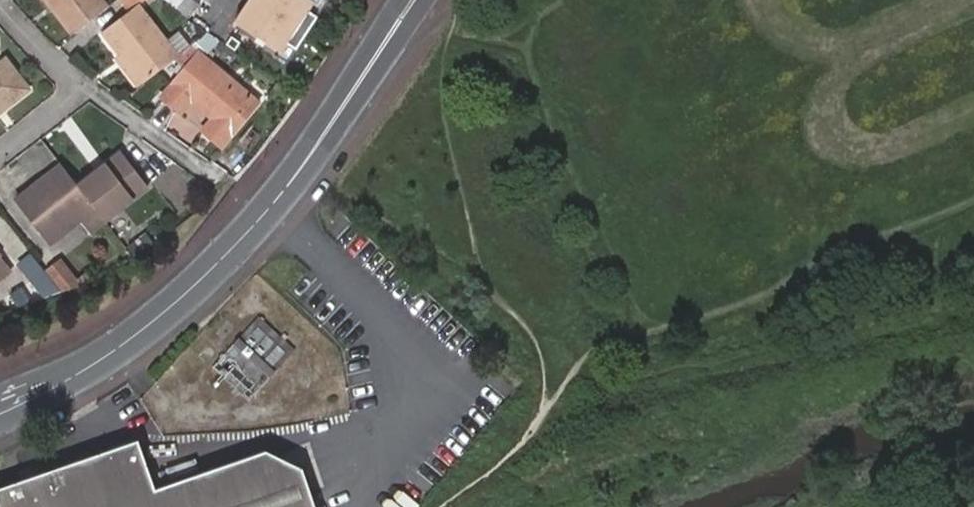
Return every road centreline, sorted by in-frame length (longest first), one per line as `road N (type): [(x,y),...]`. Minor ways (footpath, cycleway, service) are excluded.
road 1 (tertiary): [(0,407),(96,361),(174,303),(269,207),(337,115)]
road 2 (residential): [(0,153),(69,90),(64,69),(0,6)]
road 3 (tertiary): [(337,115),(426,0)]
road 4 (tertiary): [(398,0),(337,115)]

